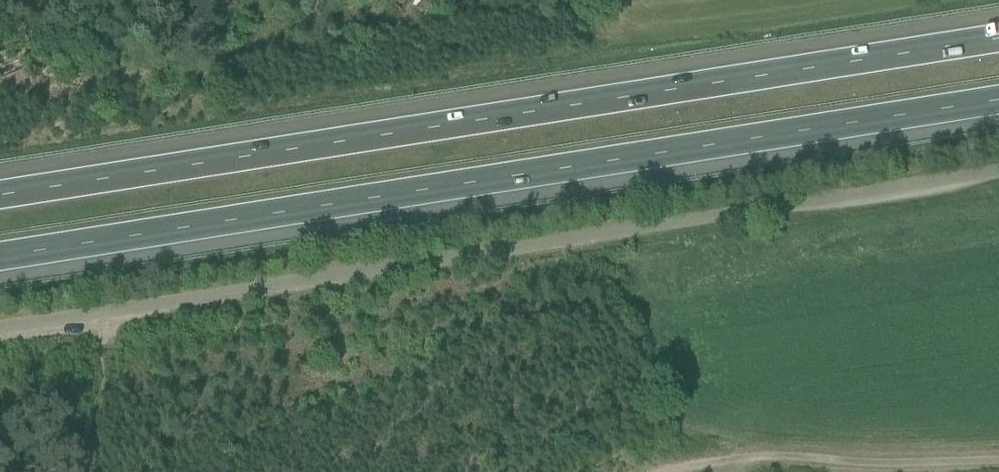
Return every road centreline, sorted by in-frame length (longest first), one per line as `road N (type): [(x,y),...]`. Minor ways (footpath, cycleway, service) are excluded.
road 1 (motorway): [(998,39),(0,195)]
road 2 (motorway): [(0,256),(998,100)]
road 3 (unclassified): [(0,327),(998,172)]
road 4 (track): [(723,463),(998,459)]

